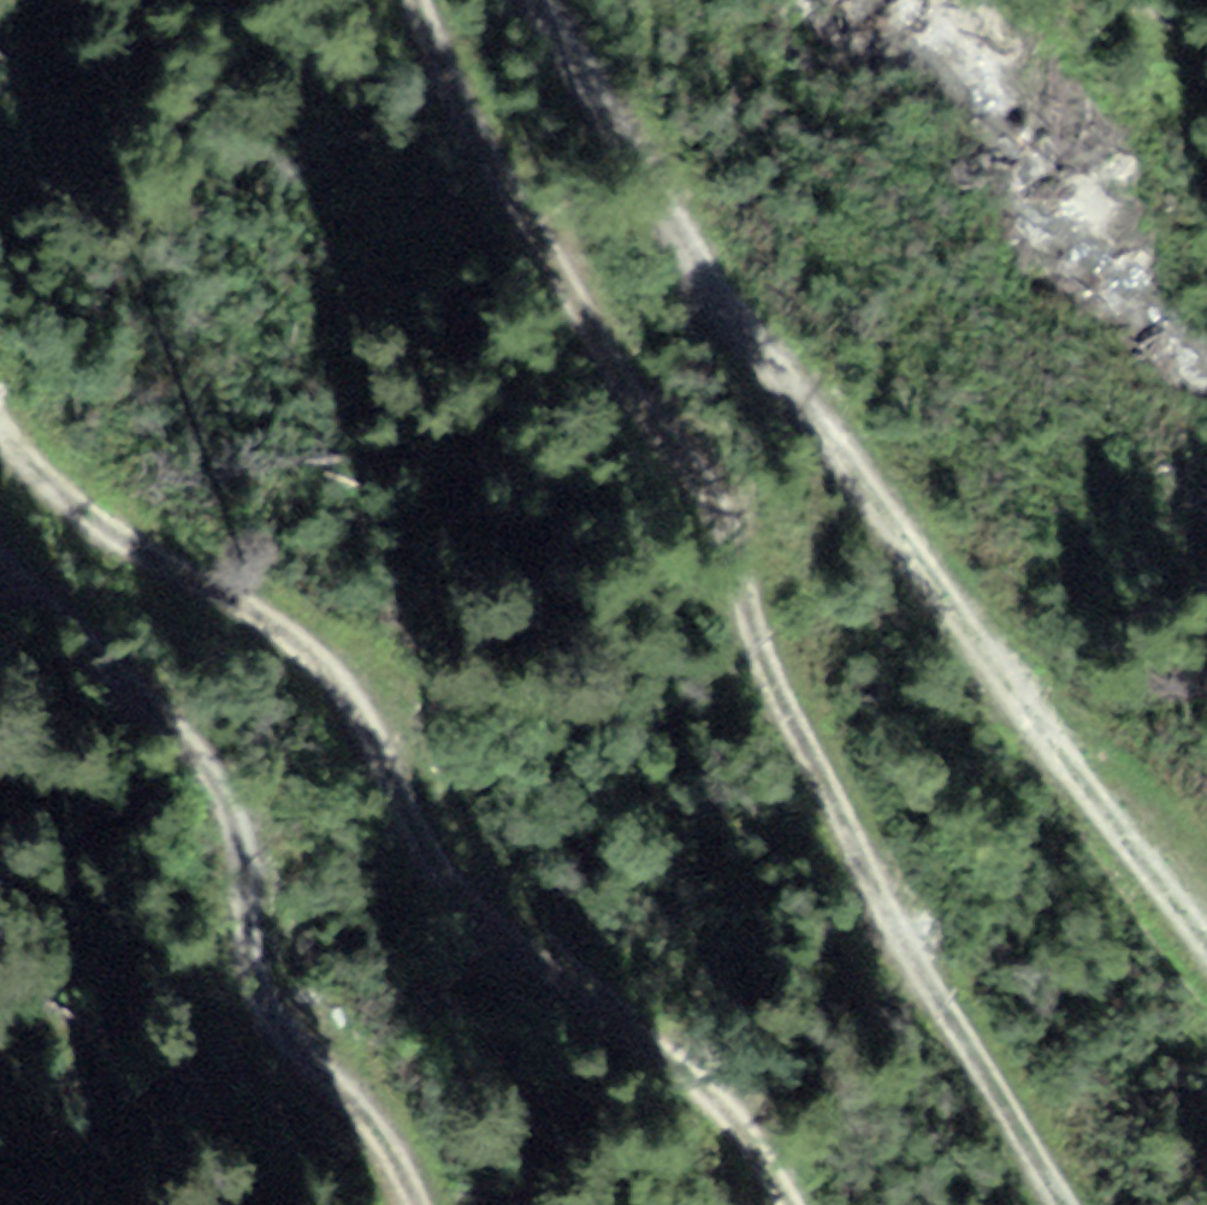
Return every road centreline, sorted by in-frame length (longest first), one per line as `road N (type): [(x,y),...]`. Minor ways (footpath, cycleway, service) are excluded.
road 1 (track): [(415,0),(466,127),(564,269),(610,383),(695,473),(733,542),(761,656),(900,939),(1061,1204)]
road 2 (track): [(553,0),(872,520),(1206,937)]
road 3 (track): [(794,1204),(731,1111),(438,859),(322,648),(87,499),(0,412)]
road 4 (track): [(0,563),(191,738),(242,849),(250,985),(396,1154),(418,1204)]

